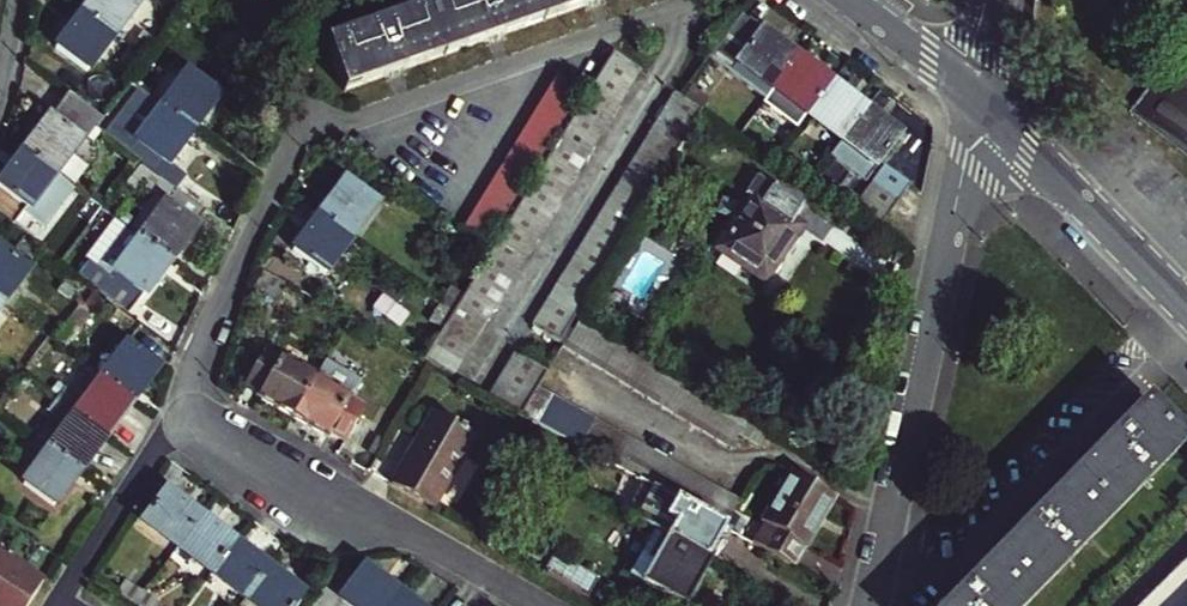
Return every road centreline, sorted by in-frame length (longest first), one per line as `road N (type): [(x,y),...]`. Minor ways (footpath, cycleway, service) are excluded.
road 1 (residential): [(872,605),(979,106)]
road 2 (residential): [(239,0),(278,58),(284,143),(191,364),(188,396)]
road 3 (residential): [(547,605),(218,425),(188,396)]
road 4 (residential): [(979,106),(1186,304)]
road 5 (residential): [(188,396),(58,605)]
road 6 (residential): [(847,0),(979,106)]

